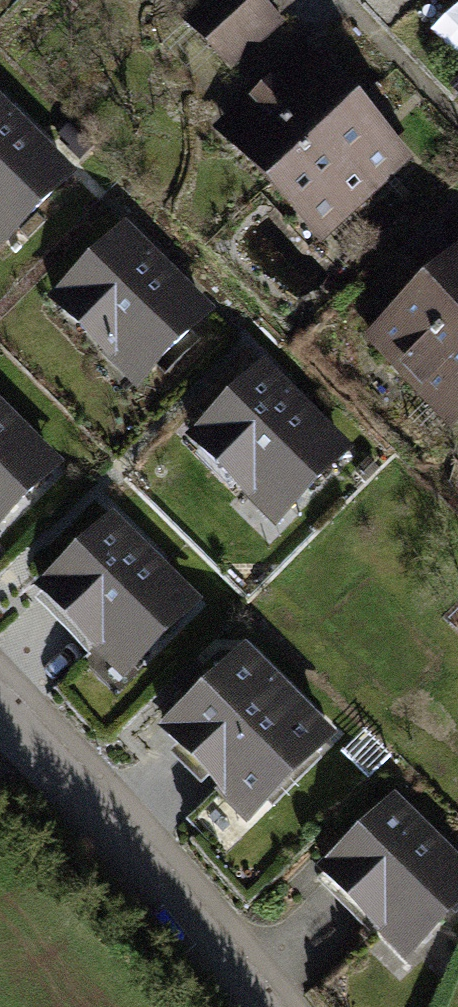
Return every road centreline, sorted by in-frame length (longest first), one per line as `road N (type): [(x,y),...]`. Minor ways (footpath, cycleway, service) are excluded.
road 1 (residential): [(270,1006),(0,701)]

